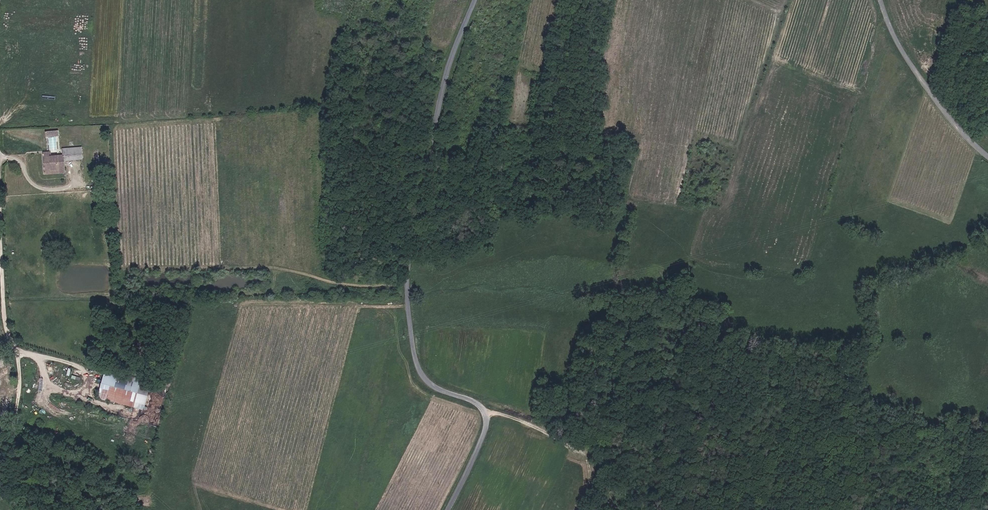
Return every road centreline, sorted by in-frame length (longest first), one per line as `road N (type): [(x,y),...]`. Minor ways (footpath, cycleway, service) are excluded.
road 1 (unclassified): [(476,0),(453,59),(409,279),(418,361),(440,391),(474,400),(487,423),(446,509)]
road 2 (track): [(0,461),(19,366),(7,334),(0,193)]
road 3 (unclassified): [(881,0),(905,56),(987,156)]

